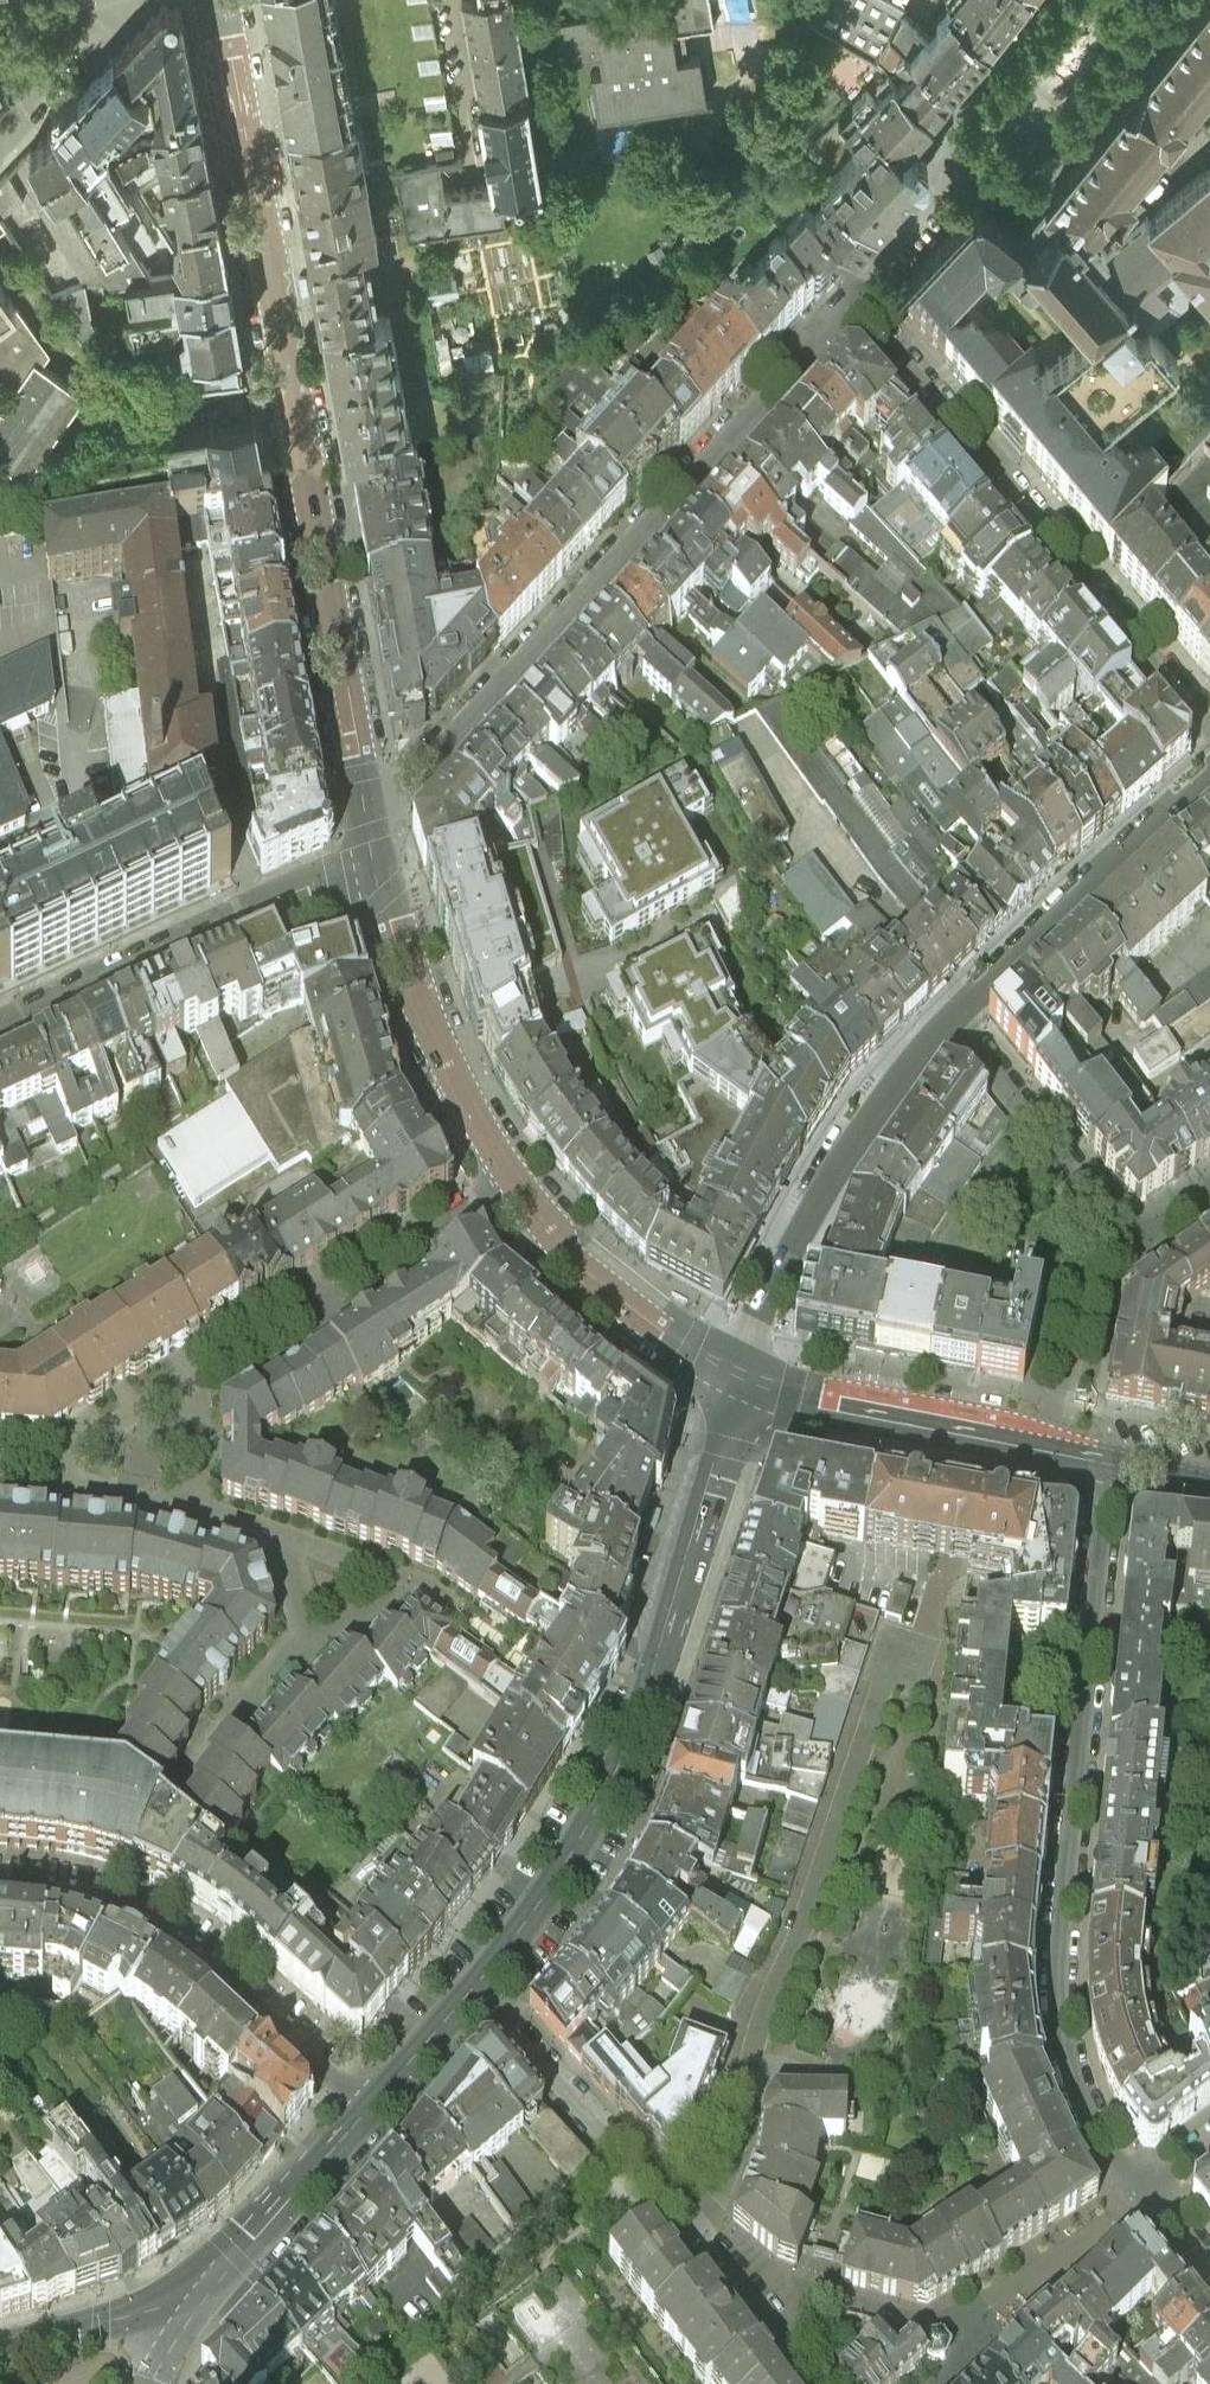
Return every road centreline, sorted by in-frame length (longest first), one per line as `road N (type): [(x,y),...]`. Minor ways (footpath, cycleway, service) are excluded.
road 1 (tertiary): [(218,0),(364,799)]
road 2 (residential): [(1144,2187),(1084,2091),(1061,2001),(1059,1931),(1116,1466)]
road 3 (residential): [(364,799),(418,770),(858,298)]
road 4 (tertiary): [(471,1990),(561,1870),(630,1739),(740,1377)]
road 5 (tertiary): [(375,862),(440,1047),(516,1182),(607,1285),(740,1377)]
road 6 (residential): [(858,298),(1209,731)]
road 7 (residential): [(826,2383),(763,2298),(471,1990)]
road 8 (residential): [(365,2113),(179,1944),(59,1896),(0,1891)]
road 9 (residential): [(740,1377),(759,1316),(824,1183),(890,1086),(948,1025)]
road 10 (residential): [(0,1013),(375,862)]
road 11 (tertiary): [(740,1377),(792,1399),(1116,1466)]
road 12 (residential): [(948,1025),(1022,946),(1209,775)]
road 13 (residential): [(1037,1130),(949,1252),(1050,1277)]
road 14 (tertiary): [(0,2351),(100,2326),(212,2274)]
road 15 (tertiary): [(212,2274),(365,2113)]
road 16 (tertiary): [(365,2113),(471,1990)]
road 17 (residential): [(1037,1130),(1138,1250)]
road 18 (residential): [(0,7),(40,94),(0,139)]
road 19 (residential): [(858,298),(955,195)]
road 20 (residential): [(948,1025),(1037,1130)]
road 21 (tertiary): [(212,2274),(151,2383)]

